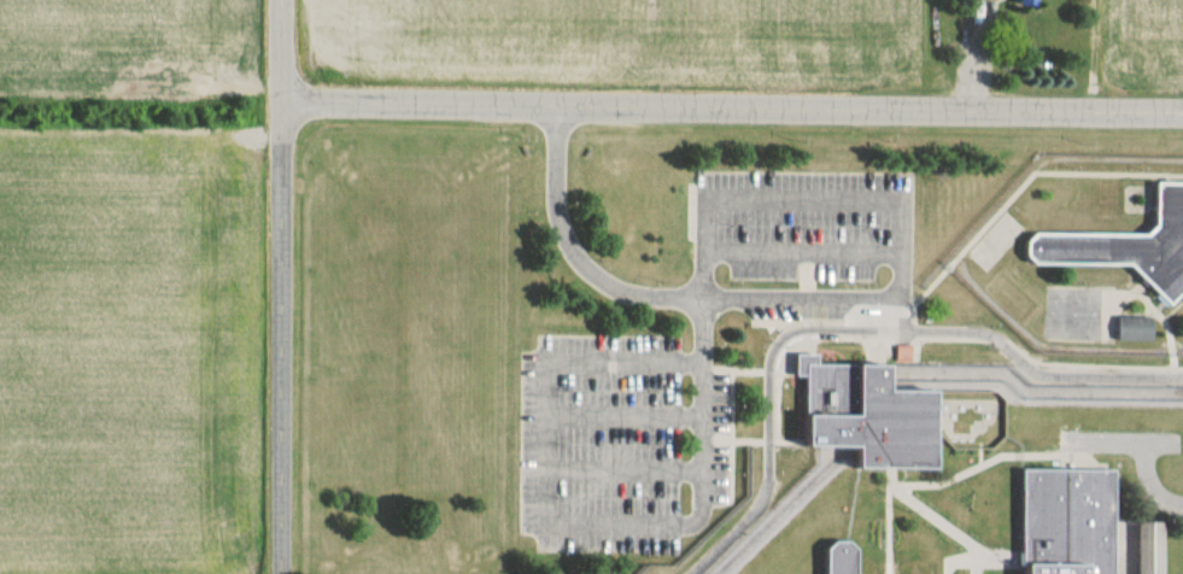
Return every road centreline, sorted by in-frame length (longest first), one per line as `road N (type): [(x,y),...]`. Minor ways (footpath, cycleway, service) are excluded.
road 1 (residential): [(1182,111),(282,99)]
road 2 (residential): [(281,573),(282,99)]

